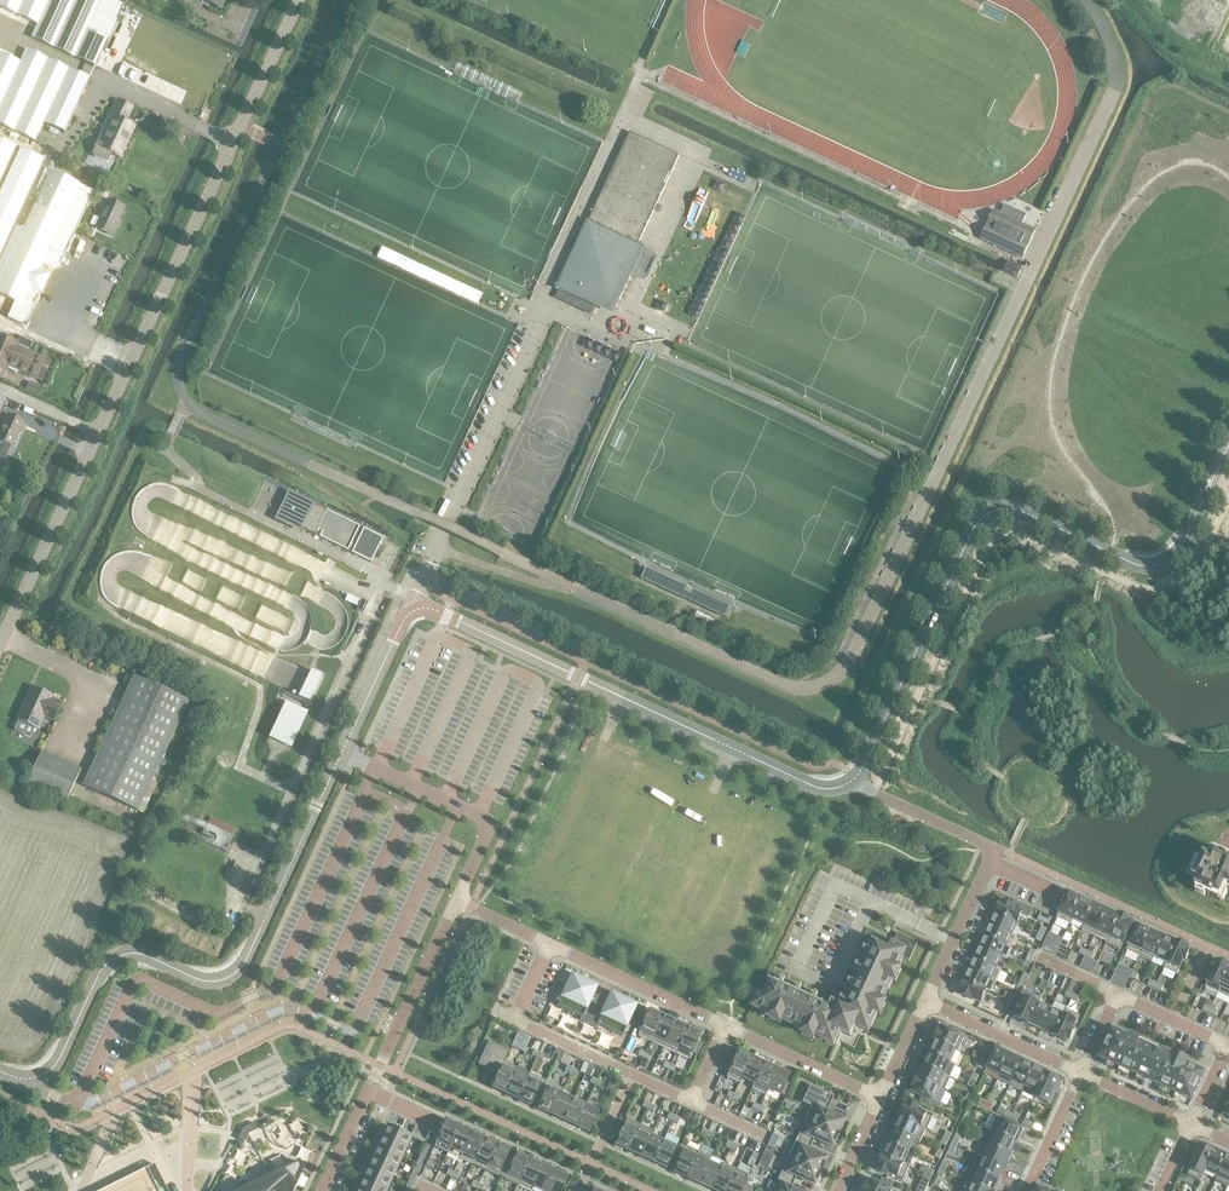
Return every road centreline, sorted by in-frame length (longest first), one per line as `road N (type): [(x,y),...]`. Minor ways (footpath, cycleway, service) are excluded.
road 1 (unclassified): [(0,646),(301,0)]
road 2 (tertiary): [(855,778),(818,788),(428,608),(404,621),(342,753)]
road 3 (tertiary): [(1228,445),(1183,544),(1155,566),(1016,509),(981,519),(855,778)]
road 4 (tertiary): [(342,753),(240,969),(208,981),(142,954),(118,956),(102,969),(54,1067),(27,1079),(0,1071)]
road 5 (residential): [(855,778),(980,841),(993,860),(927,1003)]
road 6 (residential): [(457,903),(324,1190)]
road 7 (residential): [(727,1028),(457,903)]
road 8 (residential): [(342,753),(482,818),(487,833),(457,903)]
road 9 (residential): [(882,1100),(727,1028)]
road 10 (residential): [(927,1003),(1081,1075)]
road 11 (residential): [(1081,1075),(1028,1190)]
road 12 (residential): [(1081,1075),(1191,1127)]
road 13 (residential): [(1228,1045),(1118,993)]

